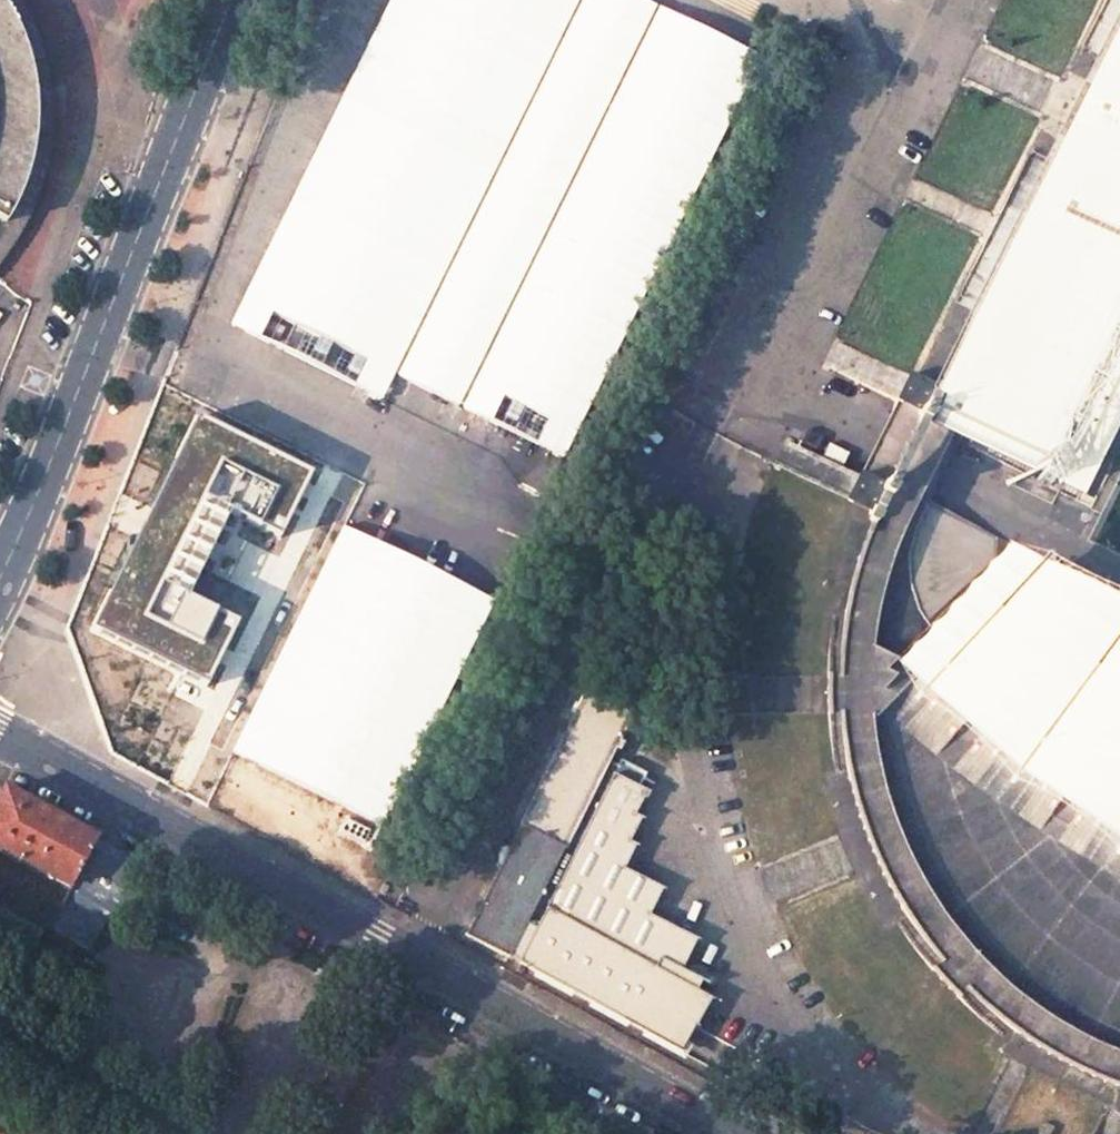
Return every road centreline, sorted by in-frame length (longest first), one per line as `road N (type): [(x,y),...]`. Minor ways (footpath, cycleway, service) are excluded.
road 1 (residential): [(0,739),(728,1133)]
road 2 (unclassified): [(229,0),(0,578)]

